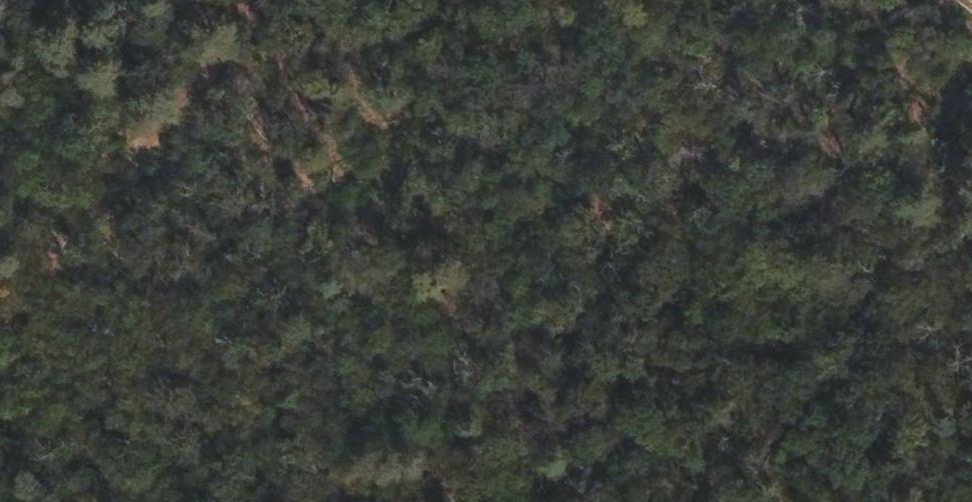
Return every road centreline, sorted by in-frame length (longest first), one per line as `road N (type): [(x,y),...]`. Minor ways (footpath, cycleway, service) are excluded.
road 1 (track): [(230,0),(0,321)]

